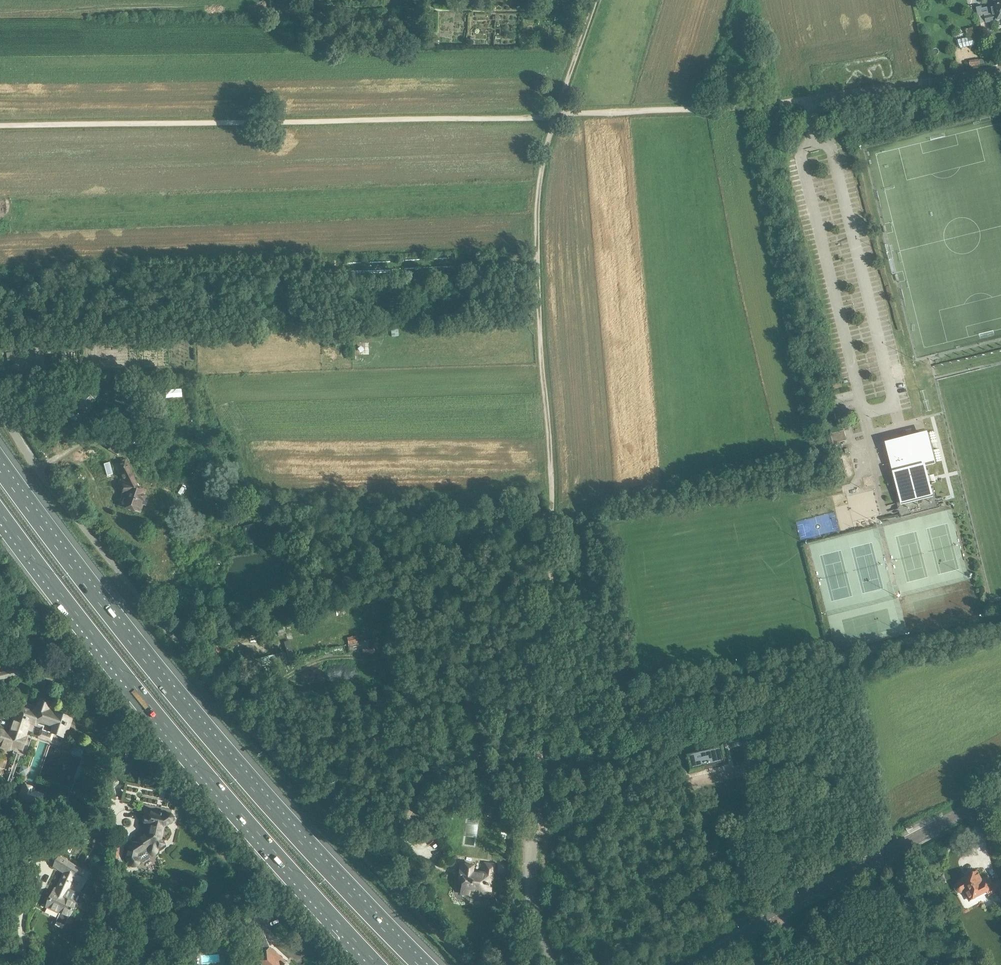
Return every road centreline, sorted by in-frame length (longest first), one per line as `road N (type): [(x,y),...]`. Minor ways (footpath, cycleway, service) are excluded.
road 1 (track): [(536,815),(549,493),(536,256),(539,182),(558,114)]
road 2 (motorway): [(426,964),(153,666),(0,465)]
road 3 (motorway): [(0,513),(211,786),(374,964)]
road 4 (track): [(0,124),(558,114)]
road 5 (residential): [(694,964),(1000,792)]
road 6 (track): [(808,100),(558,114)]
road 7 (residential): [(808,100),(1000,69)]
road 8 (unclassified): [(553,964),(536,931),(536,815)]
road 9 (unclassified): [(87,533),(0,412)]
road 10 (track): [(558,114),(598,0)]

